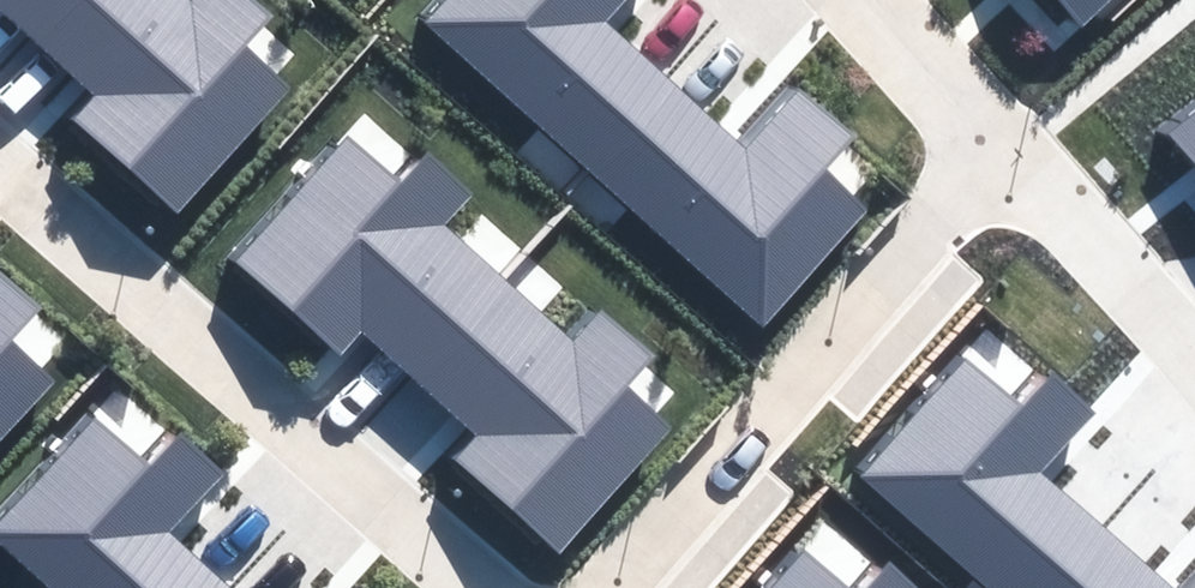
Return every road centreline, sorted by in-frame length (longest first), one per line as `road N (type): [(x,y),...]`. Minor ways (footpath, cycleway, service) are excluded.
road 1 (residential): [(478,587),(0,169)]
road 2 (residential): [(612,587),(1001,148)]
road 3 (residential): [(1001,148),(1194,356)]
road 4 (residential): [(868,0),(1001,148)]

